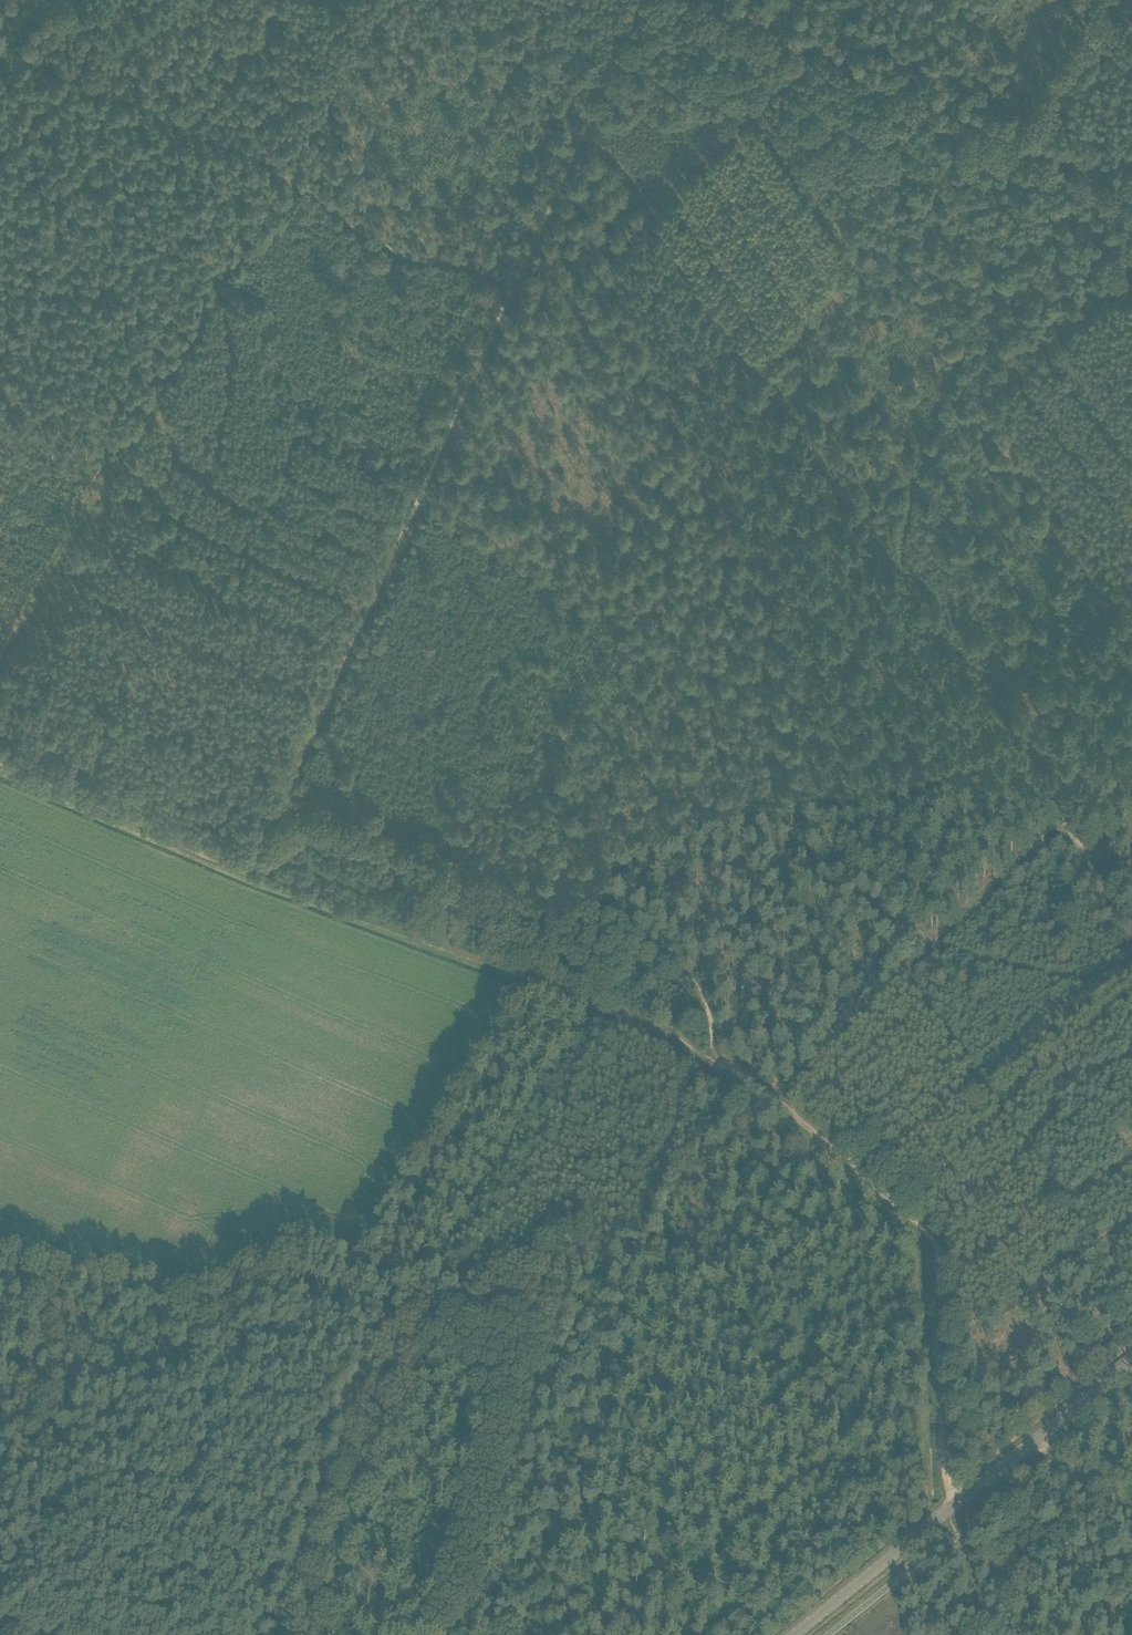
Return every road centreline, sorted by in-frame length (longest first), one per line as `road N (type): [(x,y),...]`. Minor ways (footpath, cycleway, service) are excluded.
road 1 (track): [(283,183),(220,286),(259,329),(271,422),(442,508),(807,717),(835,839),(939,935),(776,1106)]
road 2 (track): [(275,805),(327,804),(364,816),(665,945),(702,973),(709,1047)]
road 3 (track): [(709,1047),(240,872)]
road 4 (track): [(947,1509),(930,1232),(776,1106)]
road 5 (track): [(1131,181),(733,0)]
road 6 (tertiary): [(795,1634),(1131,1359)]
road 7 (track): [(283,183),(291,168),(15,33),(0,48)]
road 8 (track): [(240,872),(0,771)]
road 9 (track): [(1054,811),(939,935)]
road 10 (track): [(0,1392),(55,1259)]

